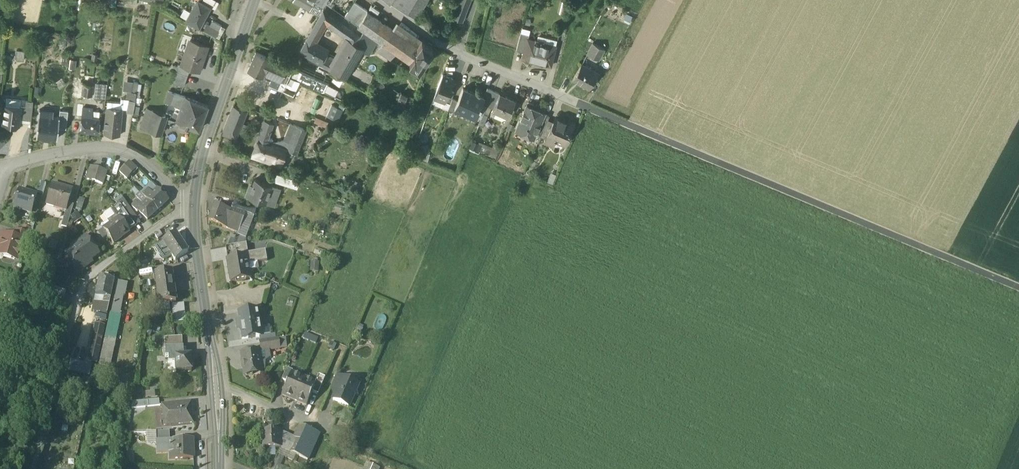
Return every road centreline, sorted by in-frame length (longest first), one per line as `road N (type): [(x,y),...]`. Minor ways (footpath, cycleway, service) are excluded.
road 1 (track): [(592,109),(1018,288)]
road 2 (residential): [(195,206),(86,280),(48,411)]
road 3 (residential): [(378,0),(455,51),(592,109)]
road 4 (residential): [(195,206),(140,158),(116,149),(13,164)]
road 5 (secondary): [(216,387),(195,206)]
road 6 (secondary): [(195,206),(241,42)]
road 7 (residential): [(216,387),(336,435)]

